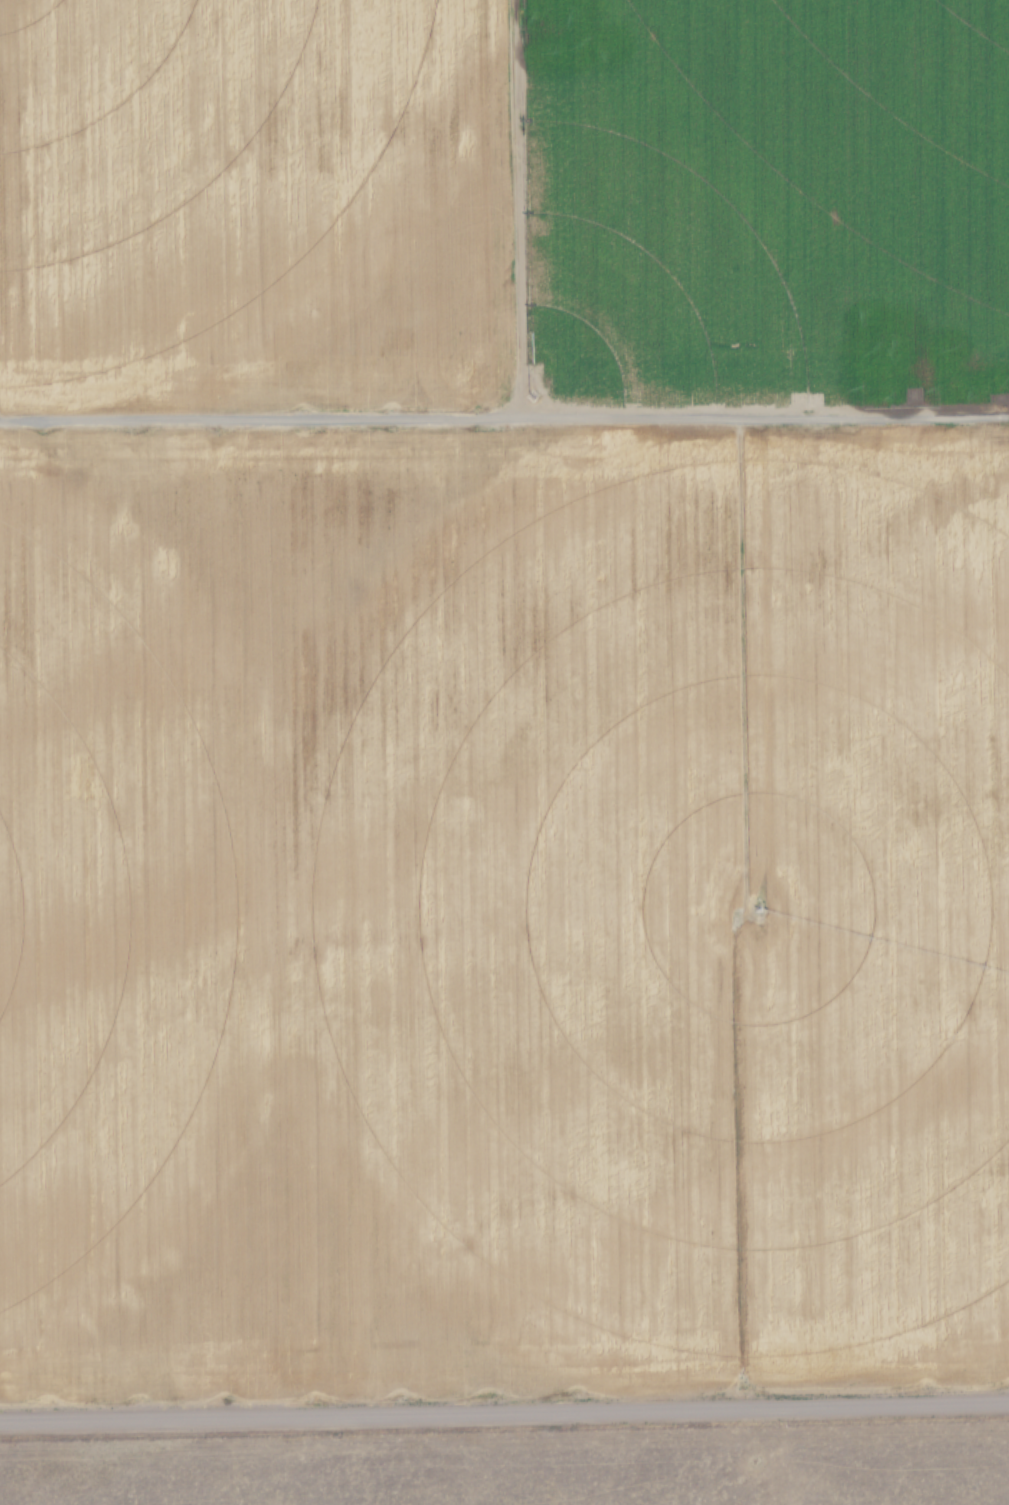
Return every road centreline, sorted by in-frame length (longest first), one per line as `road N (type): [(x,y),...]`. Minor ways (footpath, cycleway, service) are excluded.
road 1 (residential): [(0,1422),(1008,1400)]

